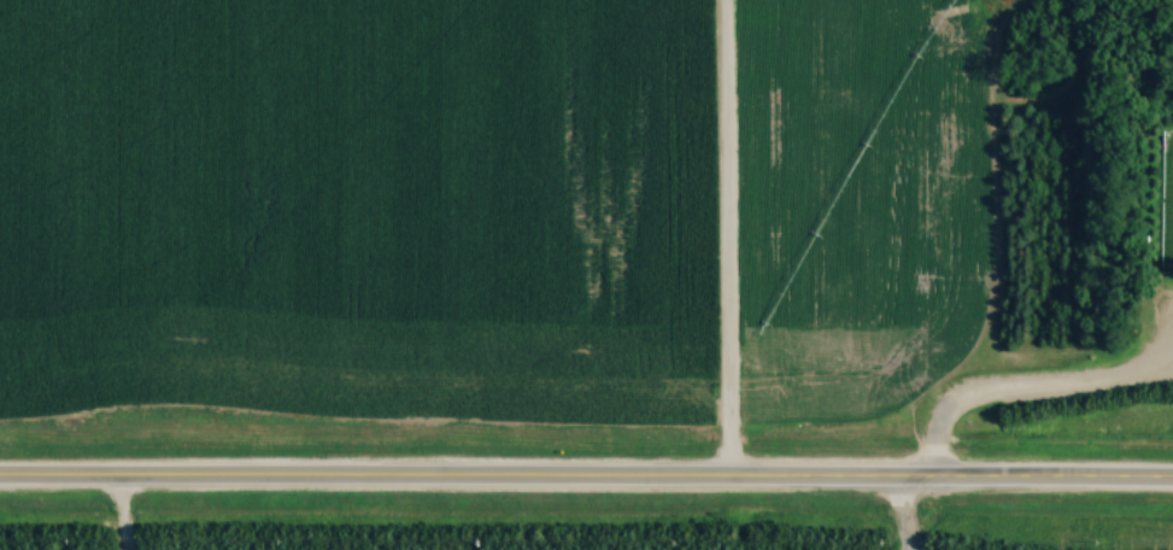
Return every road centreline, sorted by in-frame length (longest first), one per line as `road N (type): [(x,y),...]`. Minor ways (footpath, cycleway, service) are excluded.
road 1 (secondary): [(0,484),(1172,489)]

